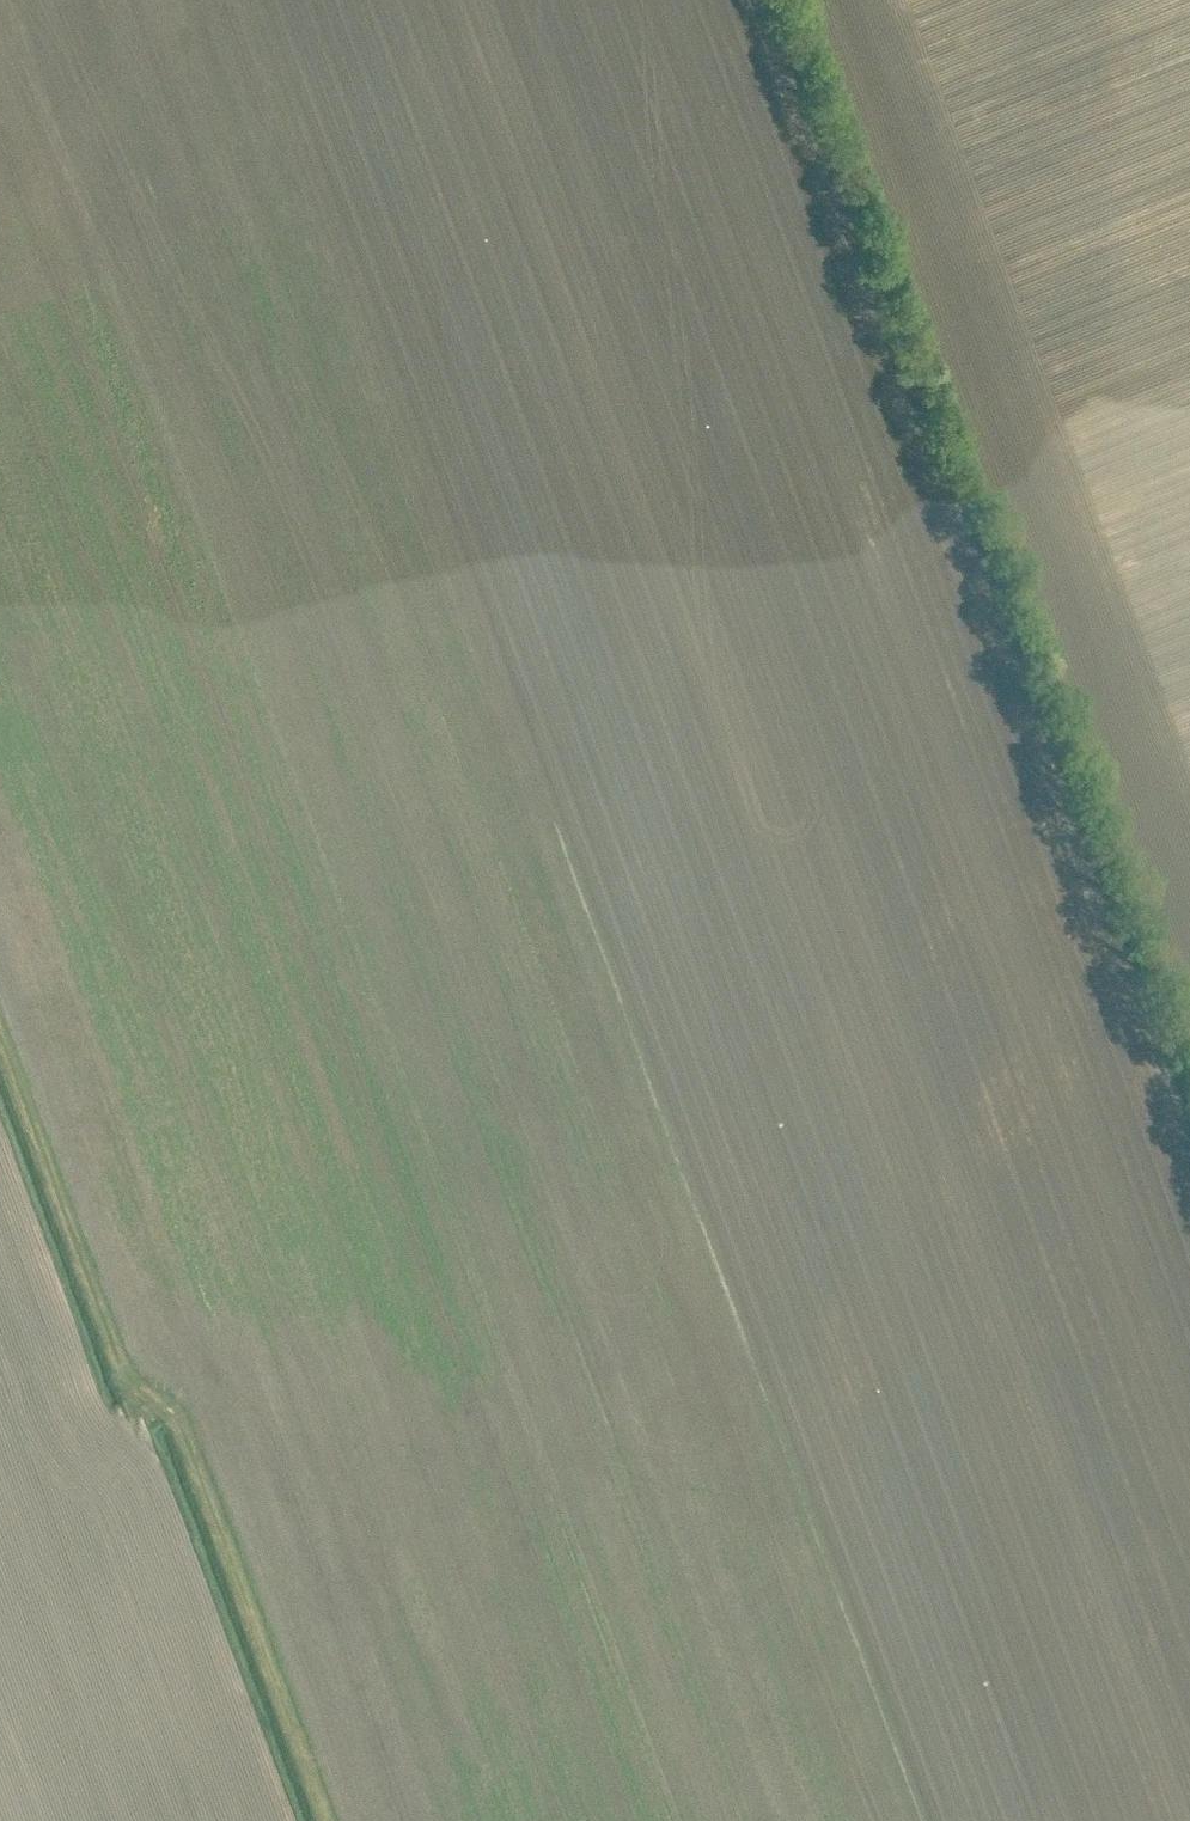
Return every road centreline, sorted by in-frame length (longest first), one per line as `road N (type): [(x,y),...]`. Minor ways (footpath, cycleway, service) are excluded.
road 1 (track): [(319,1820),(176,1435),(128,1400),(0,1053)]

